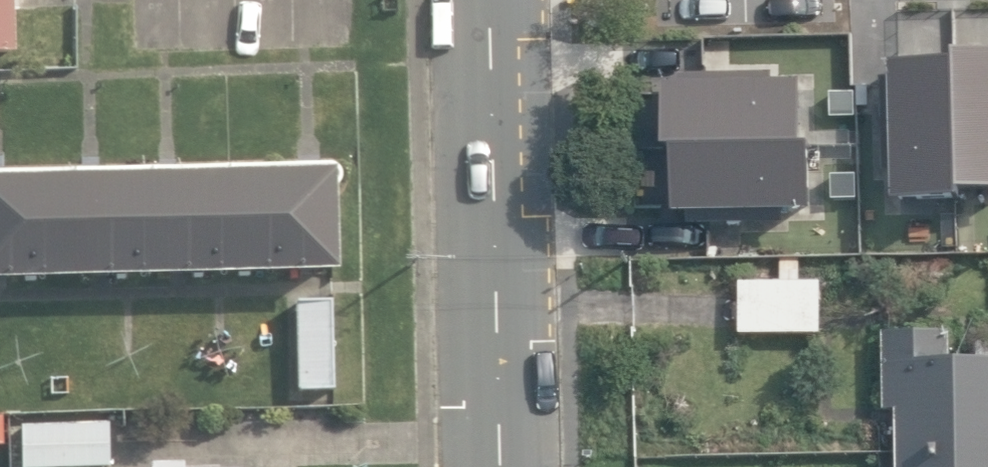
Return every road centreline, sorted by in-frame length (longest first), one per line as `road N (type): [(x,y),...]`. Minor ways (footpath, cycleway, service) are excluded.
road 1 (tertiary): [(493,0),(503,466)]

